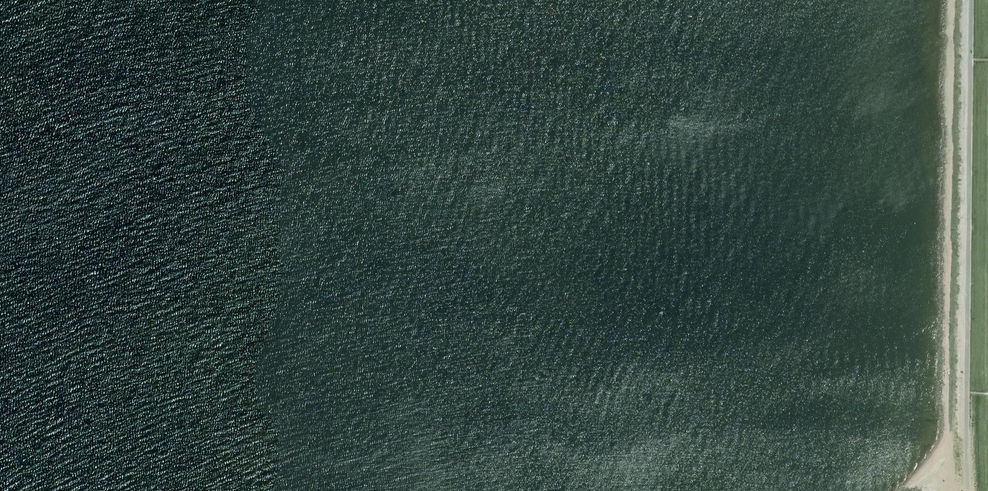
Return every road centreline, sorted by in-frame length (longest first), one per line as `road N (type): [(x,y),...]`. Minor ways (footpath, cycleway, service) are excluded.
road 1 (unclassified): [(968,490),(971,0)]

